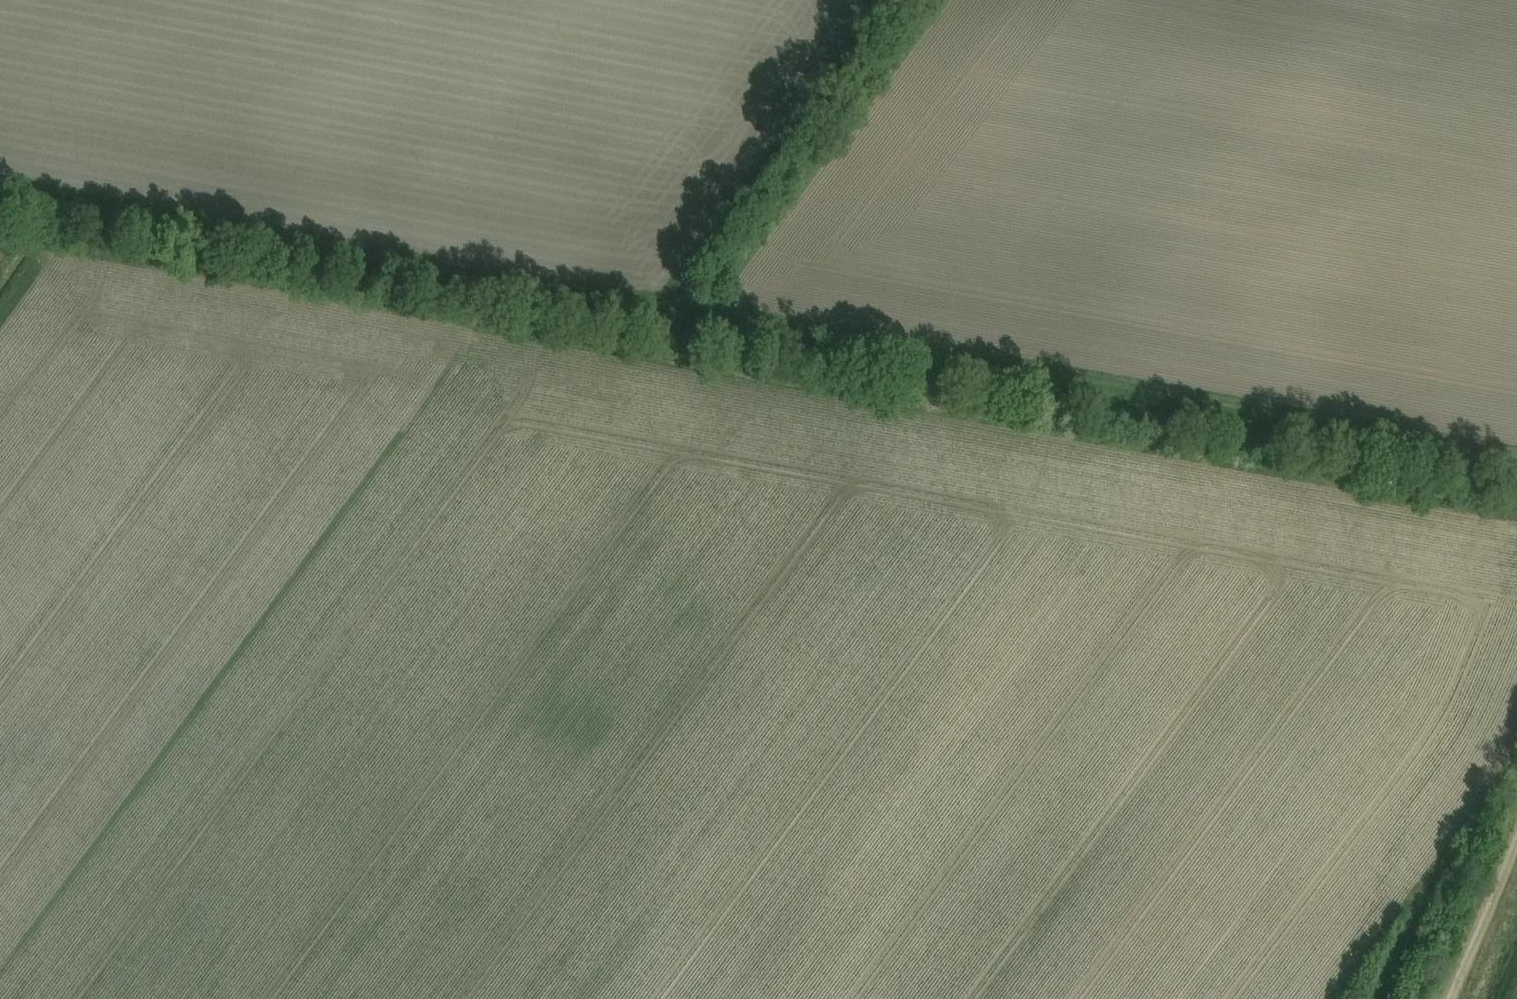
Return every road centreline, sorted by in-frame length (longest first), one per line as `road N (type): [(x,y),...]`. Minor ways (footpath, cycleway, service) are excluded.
road 1 (track): [(1516,850),(1457,998)]

